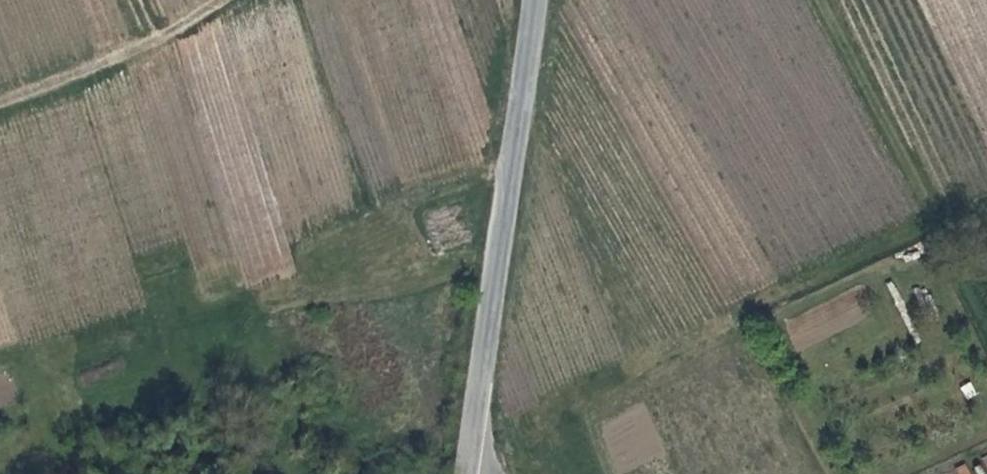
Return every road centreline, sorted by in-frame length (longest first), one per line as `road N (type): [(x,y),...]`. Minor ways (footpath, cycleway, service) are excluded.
road 1 (tertiary): [(462,473),(533,0)]
road 2 (track): [(0,102),(151,42),(217,0)]

